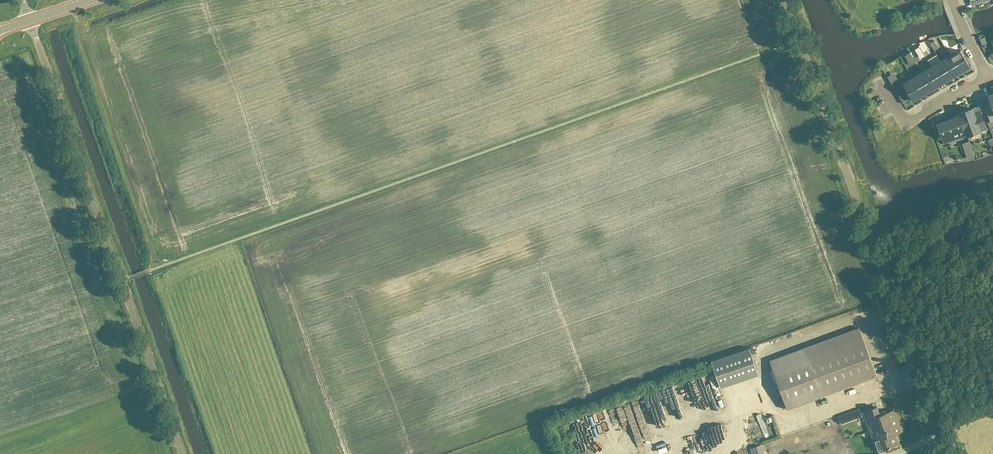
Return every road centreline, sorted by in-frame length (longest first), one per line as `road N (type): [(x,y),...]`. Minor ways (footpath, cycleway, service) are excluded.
road 1 (unclassified): [(785,0),(946,453)]
road 2 (unclassified): [(180,453),(29,21)]
road 3 (residential): [(880,79),(908,125),(987,79)]

